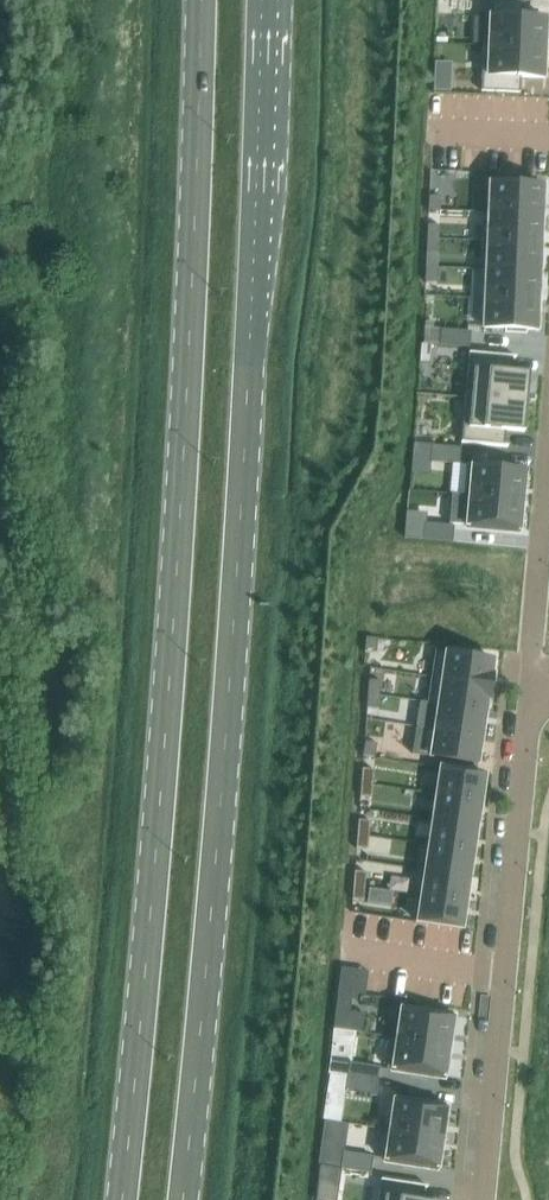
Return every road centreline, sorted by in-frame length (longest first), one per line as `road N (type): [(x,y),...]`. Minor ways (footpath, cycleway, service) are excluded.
road 1 (primary): [(181,1199),(236,650),(269,0)]
road 2 (primary): [(199,0),(174,632),(120,1199)]
road 3 (residential): [(483,1199),(530,693)]
road 4 (residential): [(530,693),(548,446)]

